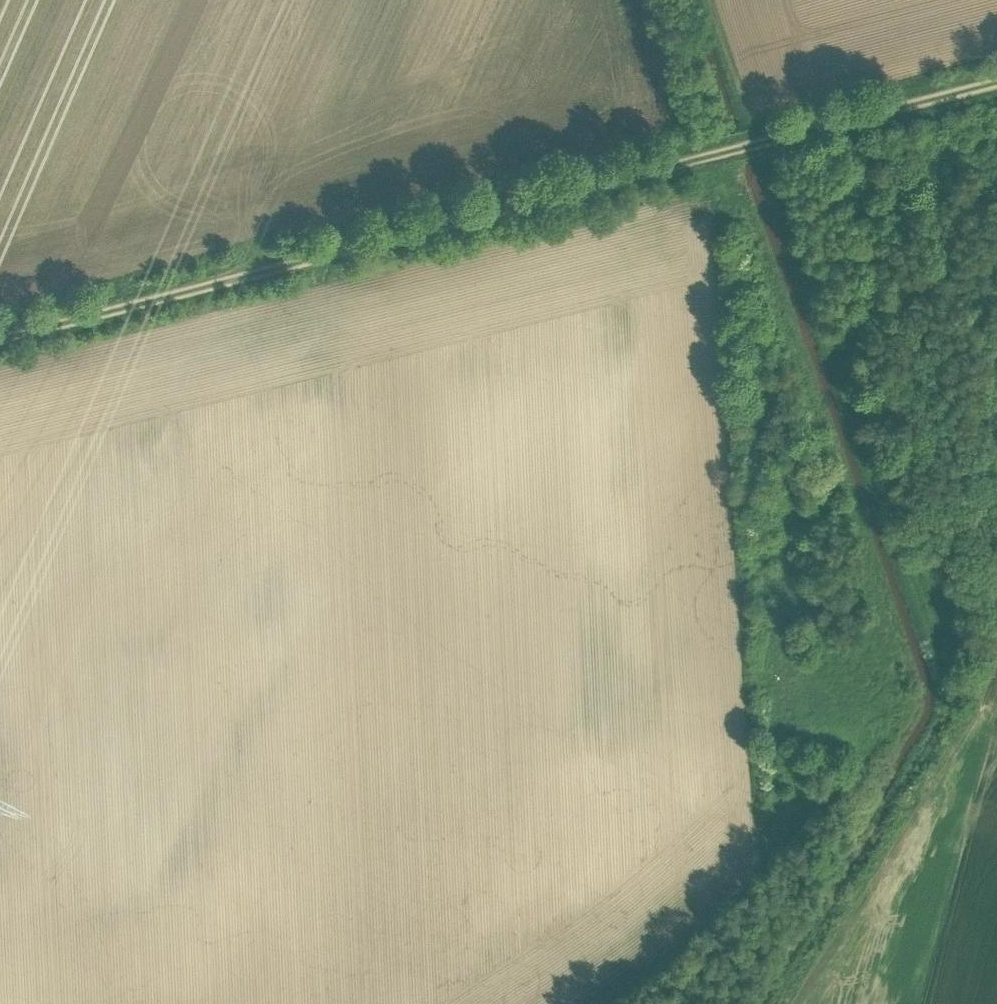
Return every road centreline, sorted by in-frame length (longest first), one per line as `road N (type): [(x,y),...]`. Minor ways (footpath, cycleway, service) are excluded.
road 1 (unclassified): [(0,340),(996,82)]

